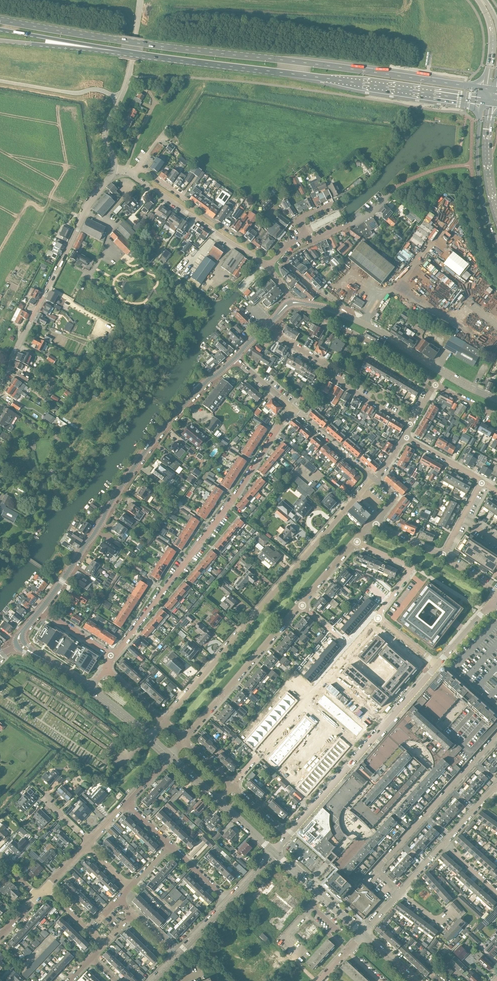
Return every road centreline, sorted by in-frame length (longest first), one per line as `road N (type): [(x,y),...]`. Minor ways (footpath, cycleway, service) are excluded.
road 1 (primary): [(485,88),(0,20)]
road 2 (primary): [(121,52),(483,101)]
road 3 (residential): [(163,722),(374,478)]
road 4 (secondary): [(41,609),(156,436),(235,358)]
road 5 (residential): [(113,657),(231,502),(292,407)]
road 6 (unclassified): [(0,380),(114,168)]
road 7 (residential): [(288,835),(437,664)]
road 8 (track): [(0,112),(59,124),(68,166),(48,203),(19,218),(0,249)]
road 9 (residential): [(496,736),(375,871),(399,893)]
road 10 (residential): [(232,785),(351,647)]
road 11 (residential): [(184,740),(301,604)]
road 12 (residential): [(411,425),(335,380),(325,364),(268,325)]
road 13 (secondary): [(350,317),(496,400)]
road 14 (unclassified): [(133,176),(267,267)]
road 15 (residential): [(296,303),(435,384)]
road 16 (secondary): [(483,101),(479,179),(496,241)]
road 17 (residential): [(137,171),(255,248)]
road 18 (primary): [(0,29),(121,52)]
road 19 (primary): [(0,40),(121,52)]
road 20 (unclassified): [(119,98),(0,81)]

